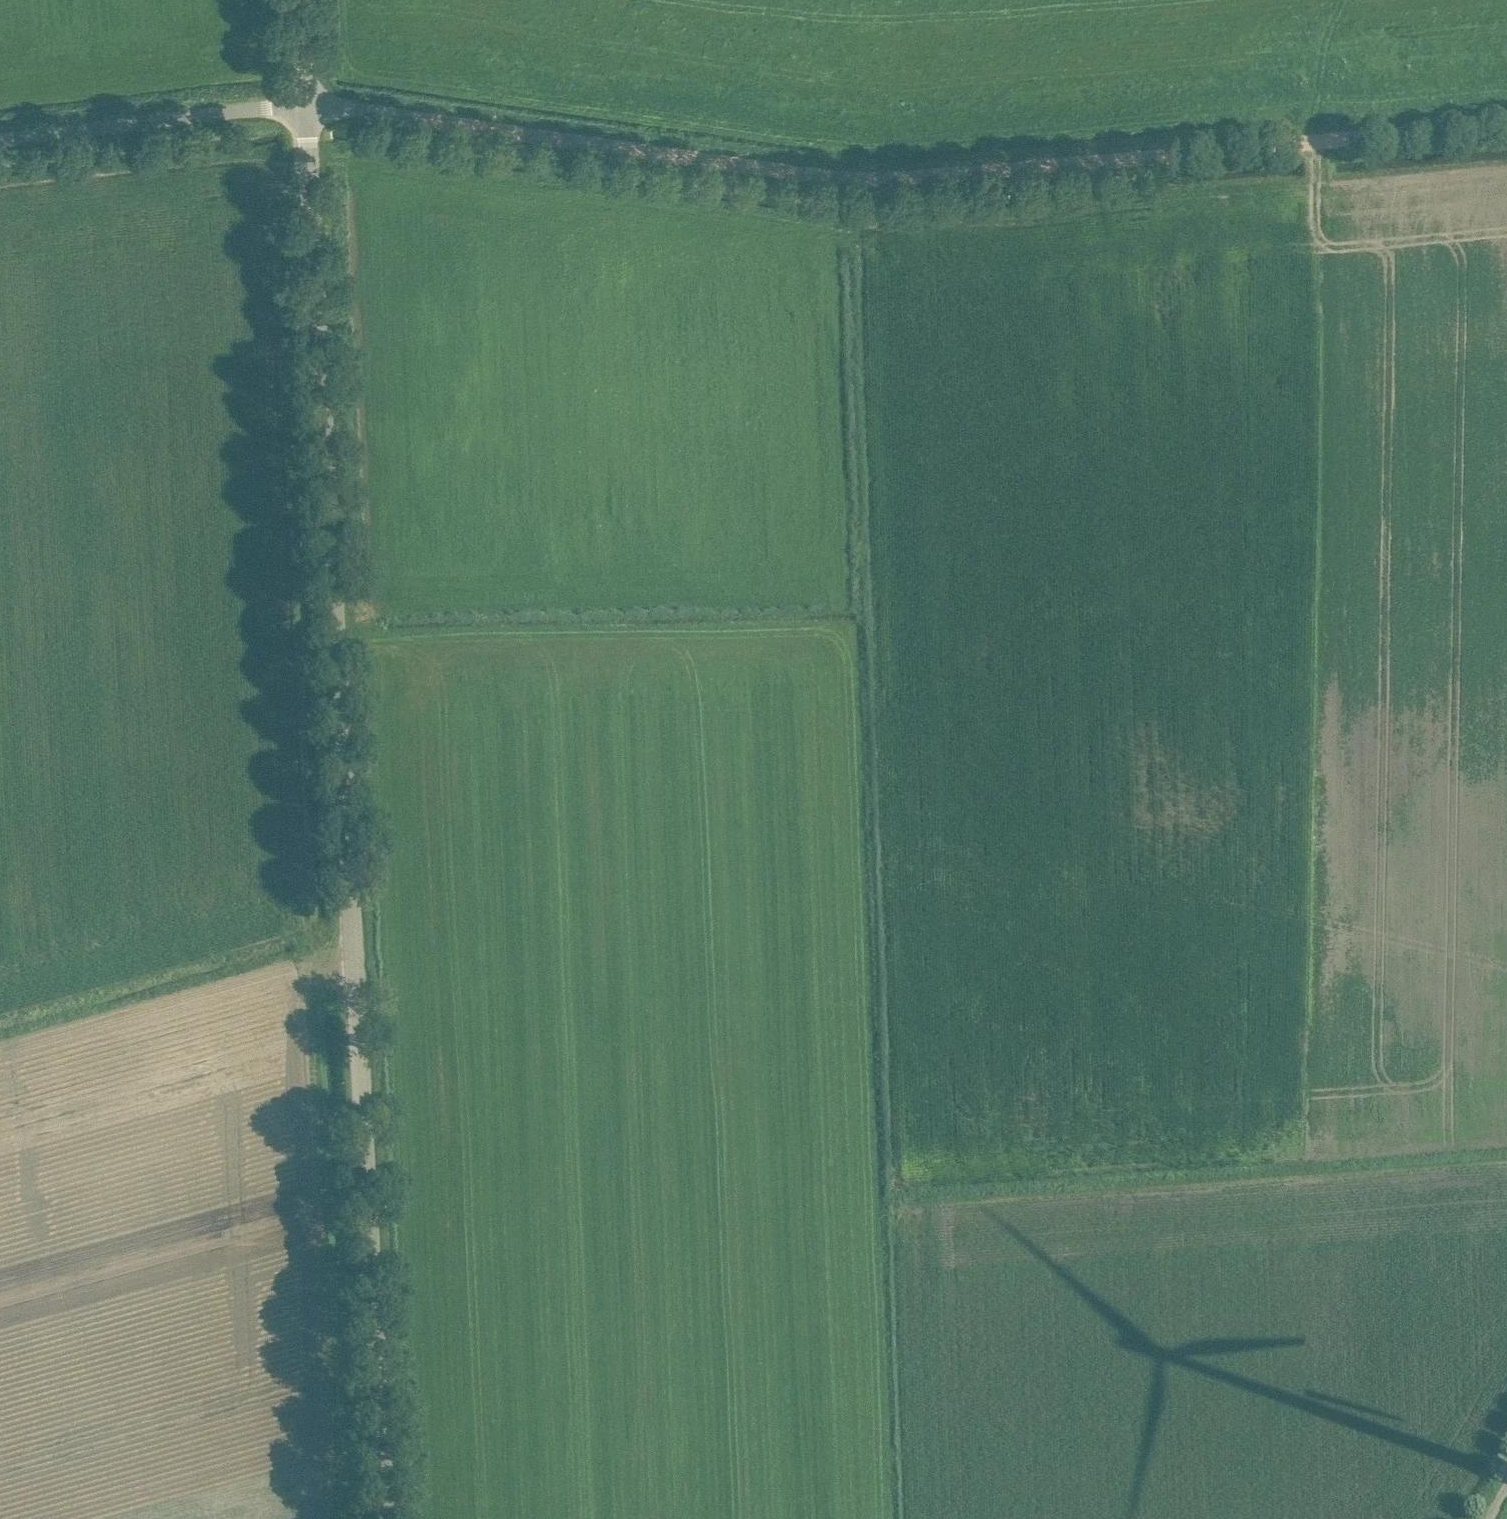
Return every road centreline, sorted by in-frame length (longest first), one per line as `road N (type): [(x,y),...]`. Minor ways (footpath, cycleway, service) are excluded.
road 1 (unclassified): [(379,1518),(302,107)]
road 2 (unclassified): [(302,107),(761,170),(972,175),(1506,131)]
road 3 (unclassified): [(0,140),(302,107)]

